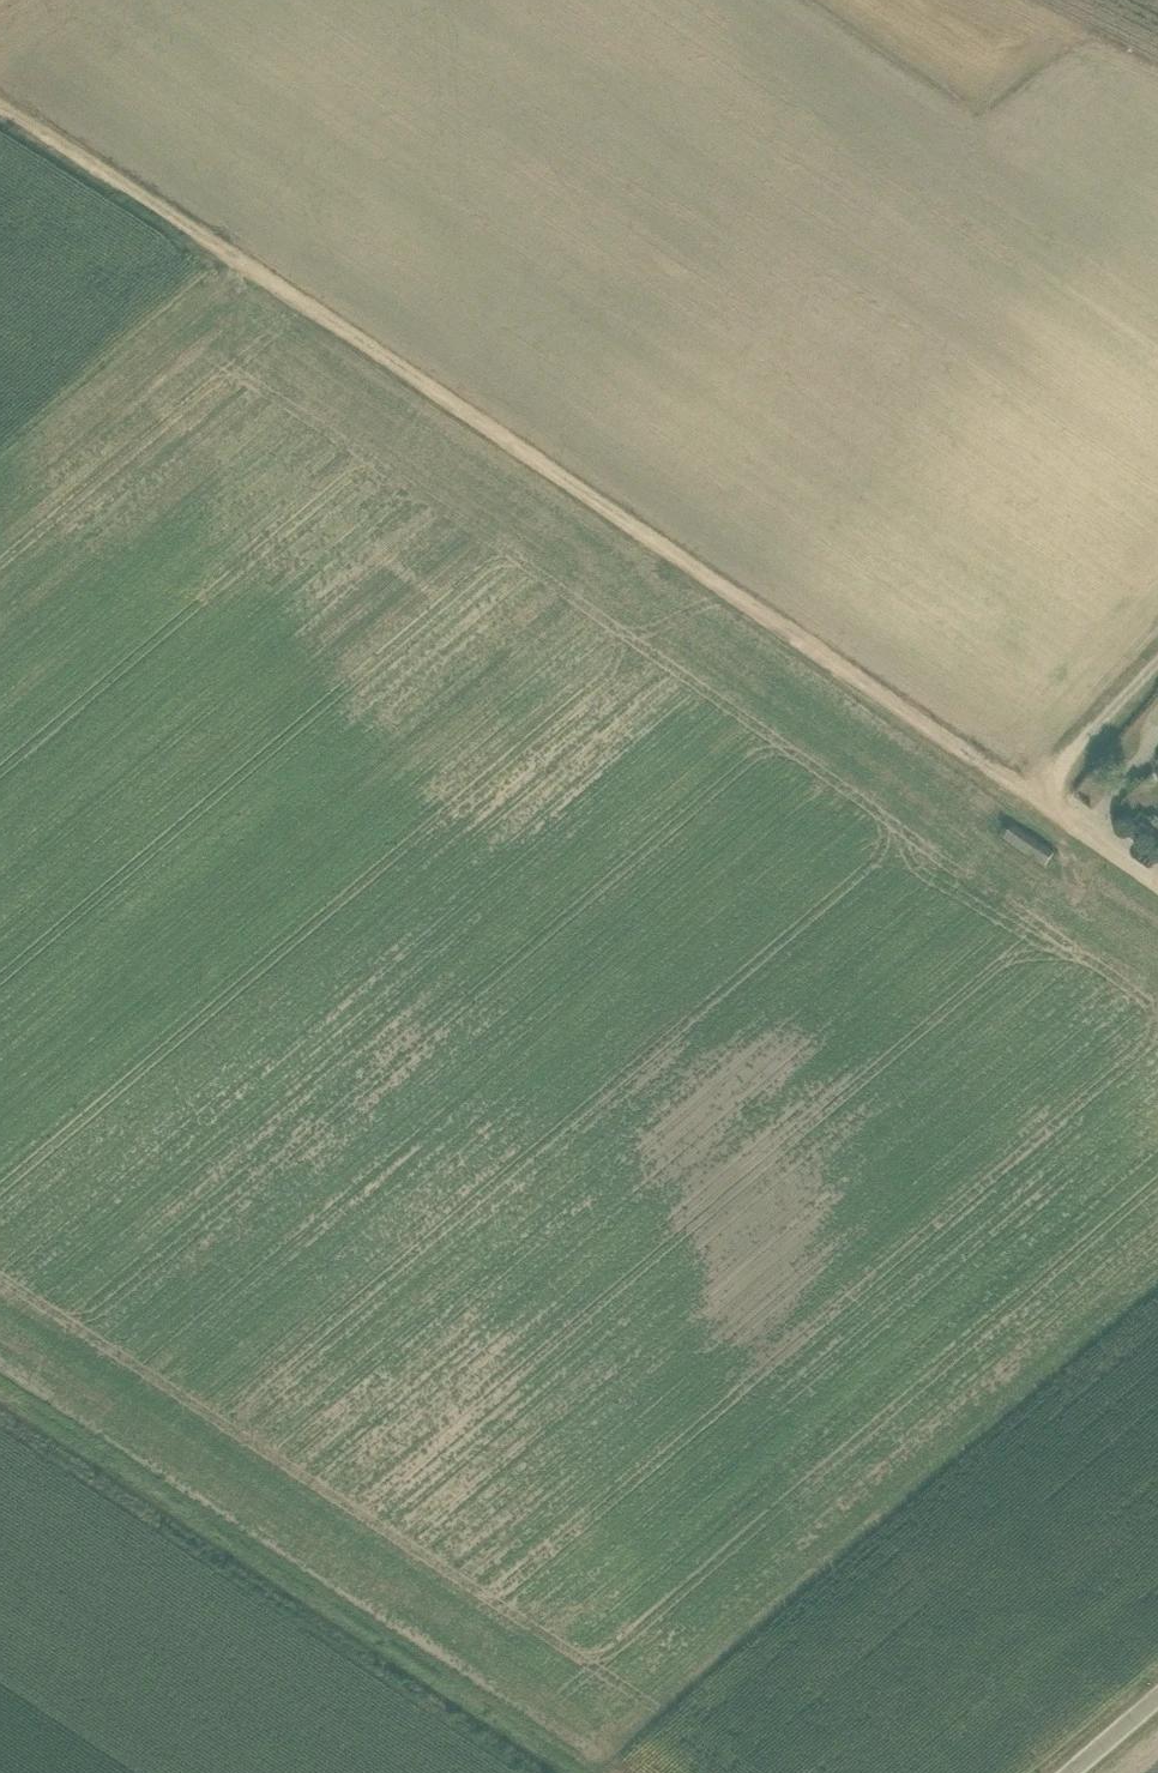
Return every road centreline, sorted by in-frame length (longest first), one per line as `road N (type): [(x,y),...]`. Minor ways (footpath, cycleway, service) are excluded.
road 1 (track): [(1087,830),(727,597),(0,97)]
road 2 (track): [(1040,800),(1157,663)]

